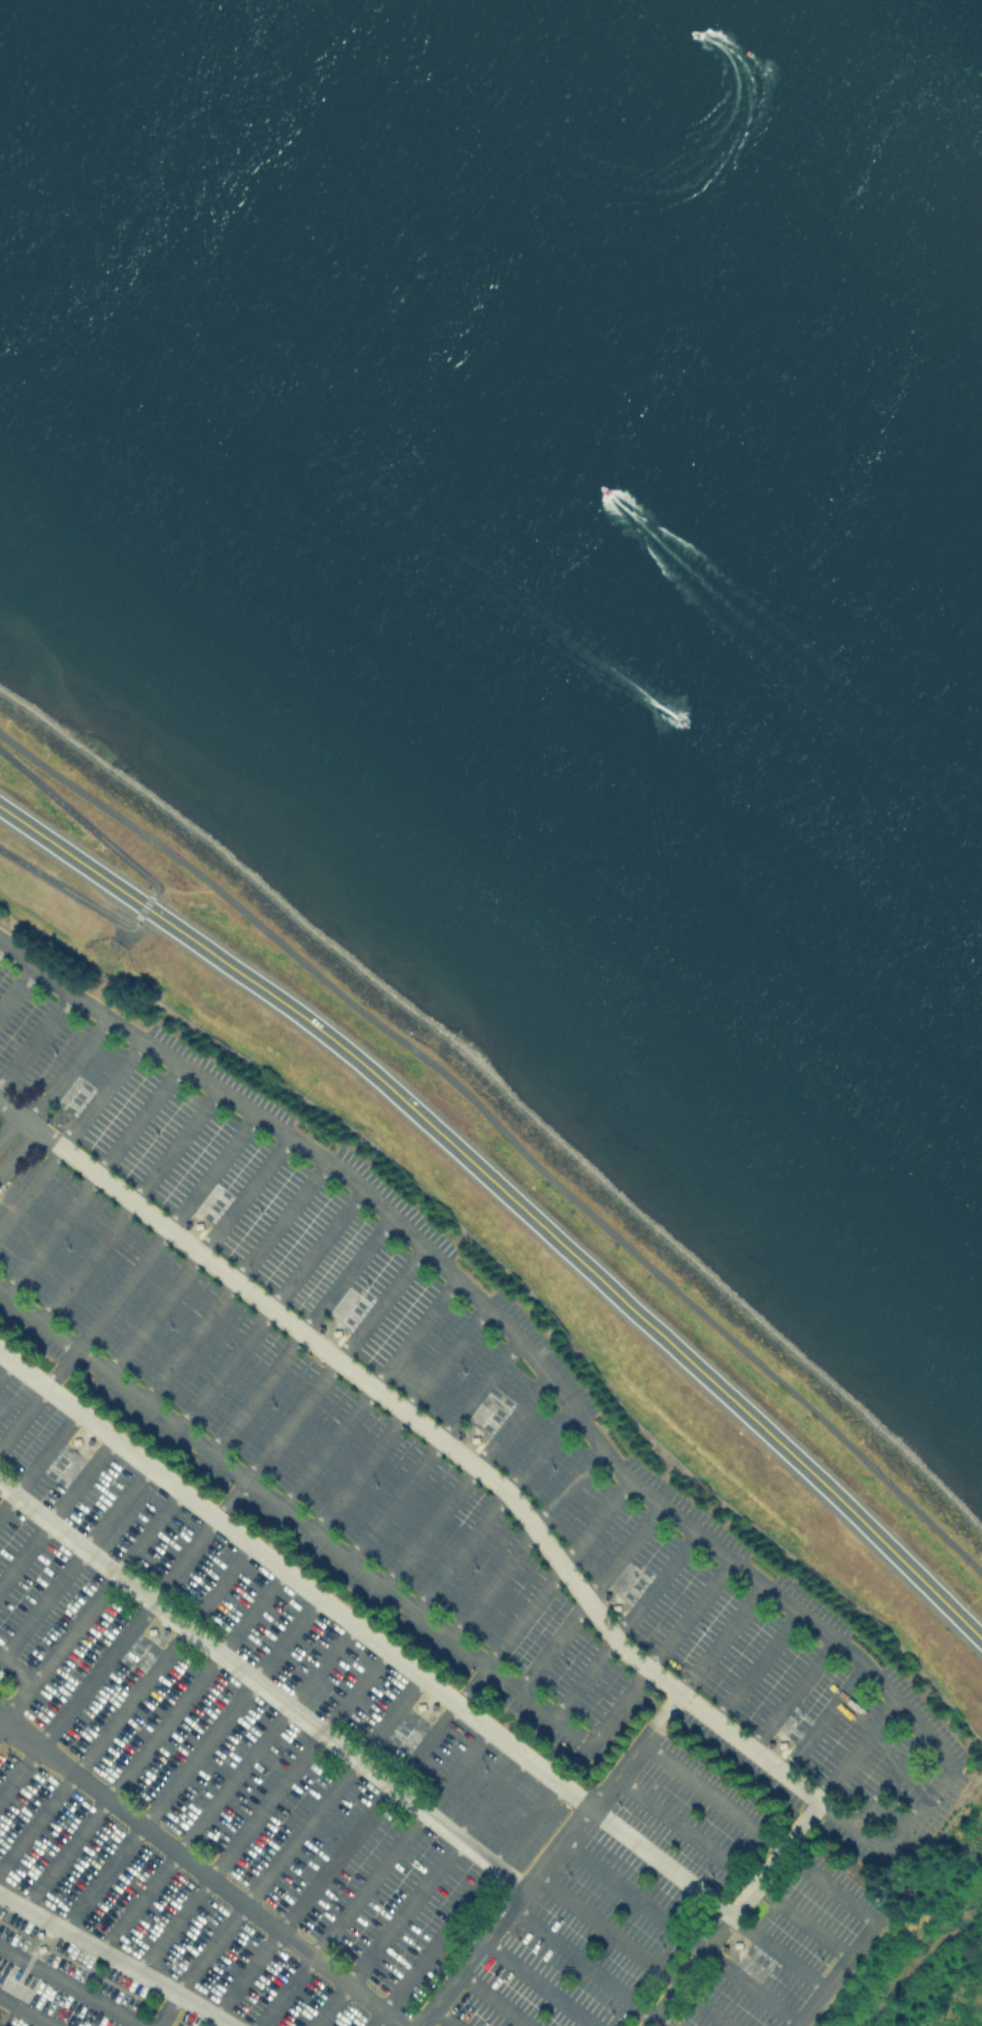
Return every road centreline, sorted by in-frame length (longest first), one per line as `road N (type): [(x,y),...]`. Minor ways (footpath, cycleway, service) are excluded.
road 1 (secondary): [(0,806),(358,1060),(812,1472),(981,1640)]

